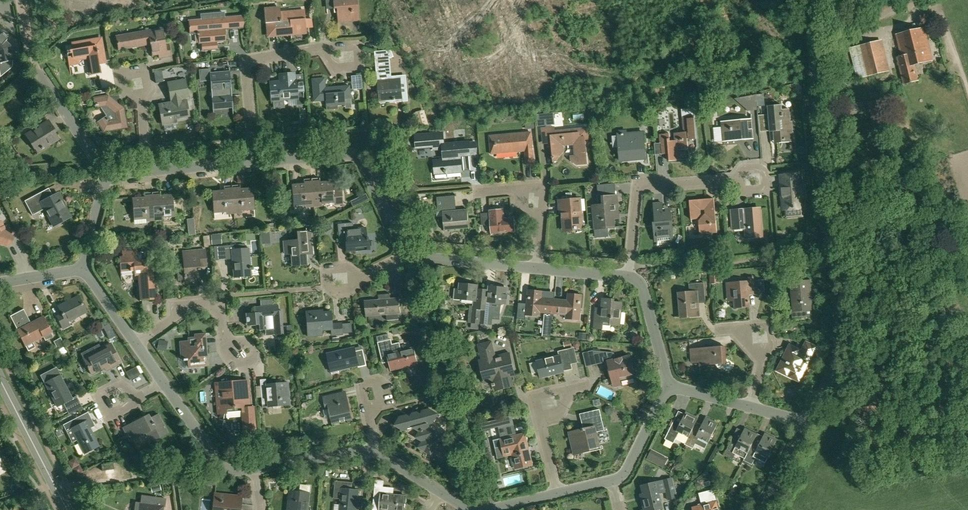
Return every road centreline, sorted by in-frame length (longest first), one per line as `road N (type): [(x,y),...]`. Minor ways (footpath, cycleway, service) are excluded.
road 1 (unclassified): [(806,423),(835,367),(841,332),(800,0)]
road 2 (residential): [(254,163),(348,159),(408,253)]
road 3 (residential): [(632,279),(640,190),(736,179)]
road 4 (residential): [(254,163),(249,66),(260,57),(327,48)]
road 5 (tertiary): [(68,509),(0,378)]
road 6 (residential): [(257,469),(222,467),(164,385)]
road 7 (residential): [(230,338),(221,303),(188,306),(136,343)]
road 8 (residential): [(408,253),(536,269)]

